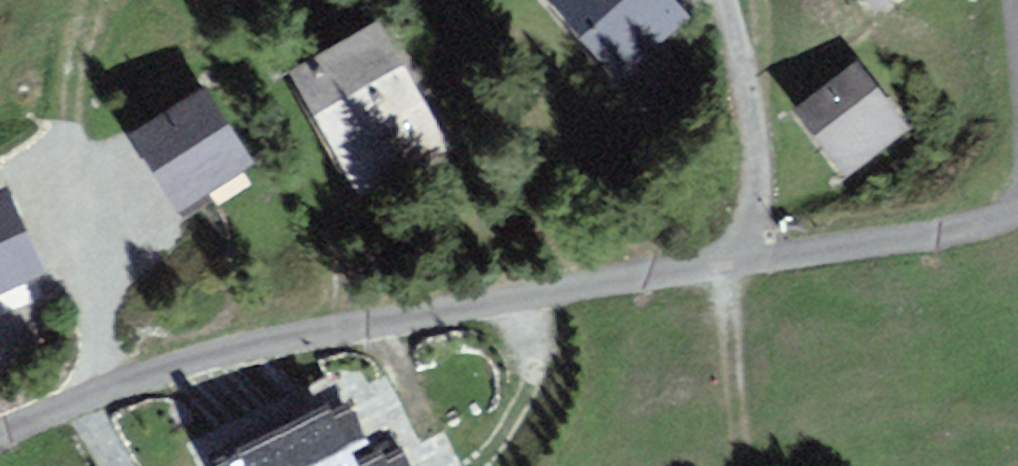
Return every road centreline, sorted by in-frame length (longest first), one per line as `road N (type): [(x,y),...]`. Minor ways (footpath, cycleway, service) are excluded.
road 1 (residential): [(0,432),(222,350),(737,264)]
road 2 (residential): [(737,264),(919,237),(1017,210)]
road 3 (residential): [(737,264),(756,176),(757,122),(727,0)]

